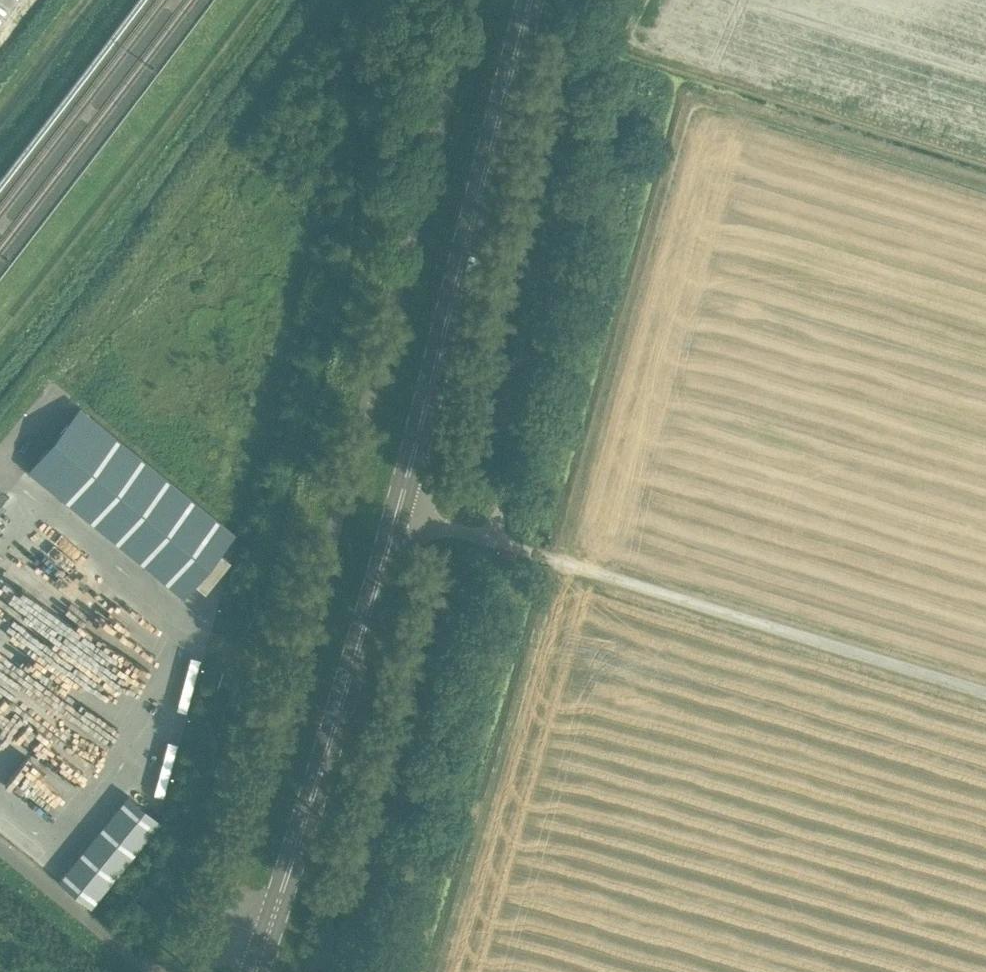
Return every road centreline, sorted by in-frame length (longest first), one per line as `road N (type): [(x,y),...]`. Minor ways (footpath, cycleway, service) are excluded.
road 1 (primary): [(266,937),(397,513),(529,0)]
road 2 (track): [(985,693),(397,513)]

